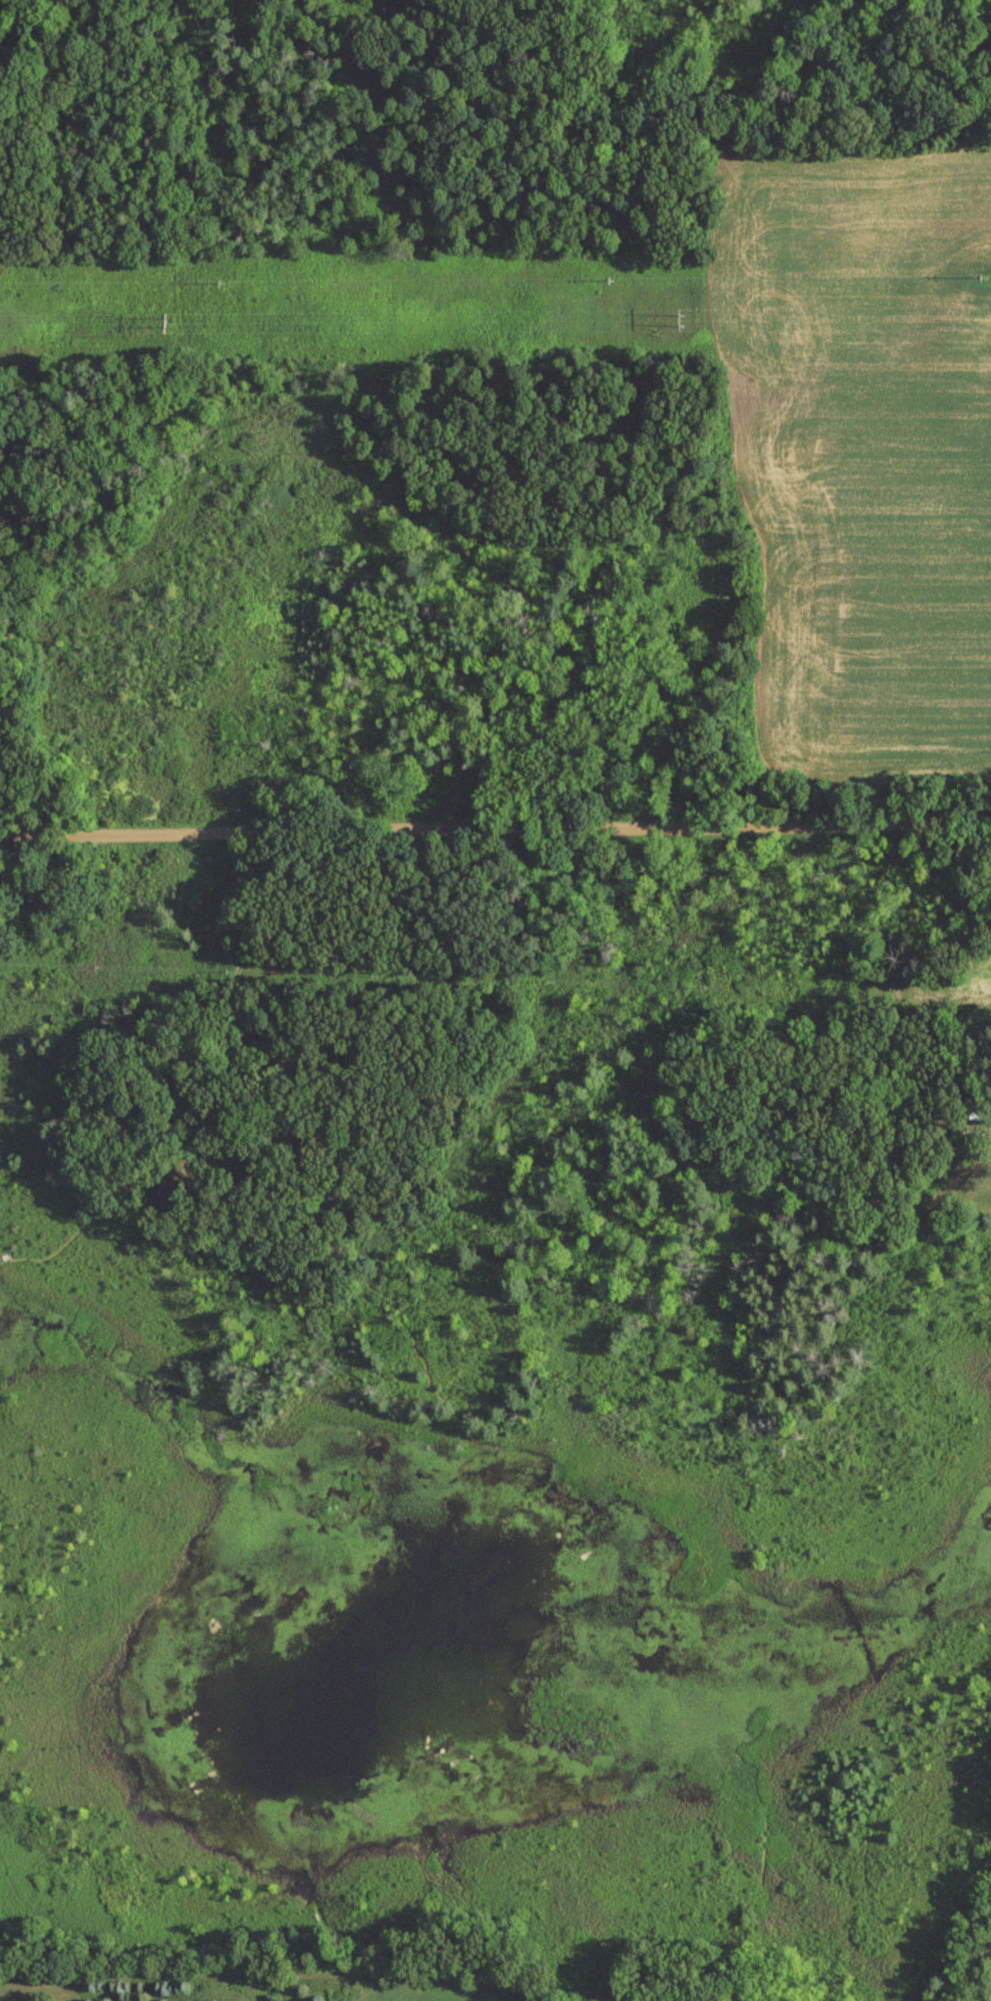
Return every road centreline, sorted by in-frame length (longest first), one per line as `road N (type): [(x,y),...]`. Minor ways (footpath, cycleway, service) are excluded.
road 1 (residential): [(0,842),(990,823)]

